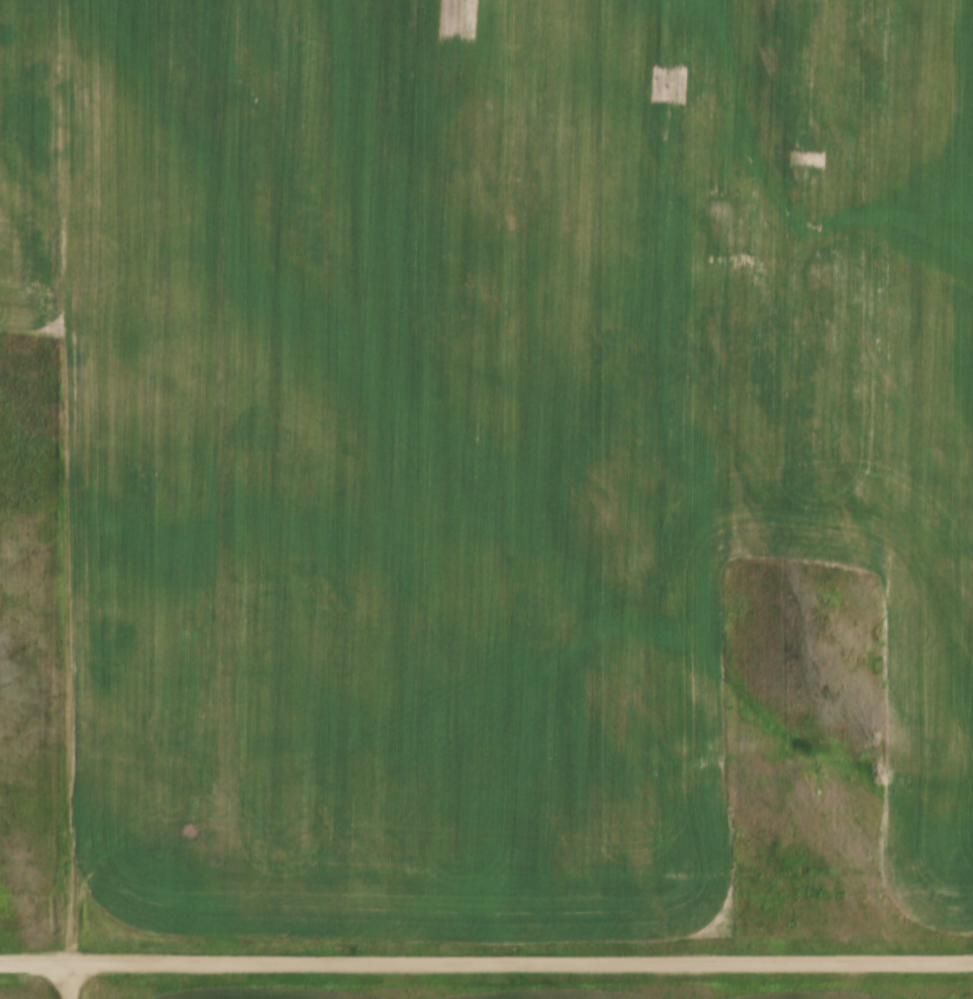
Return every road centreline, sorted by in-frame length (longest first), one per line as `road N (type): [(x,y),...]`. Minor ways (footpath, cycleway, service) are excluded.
road 1 (residential): [(0,963),(972,961)]

